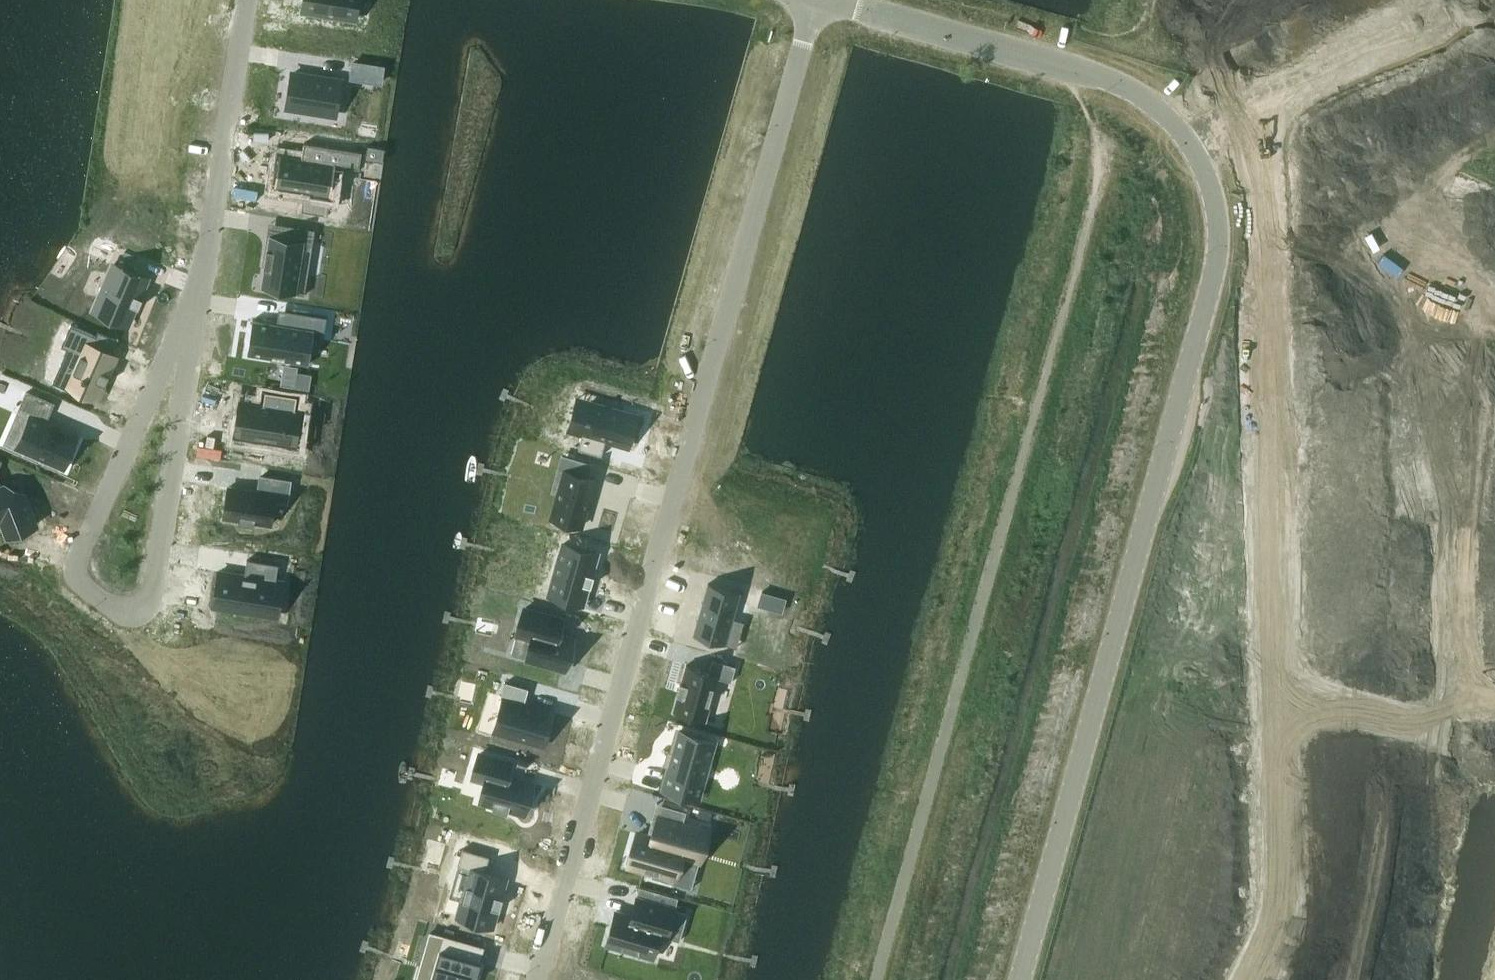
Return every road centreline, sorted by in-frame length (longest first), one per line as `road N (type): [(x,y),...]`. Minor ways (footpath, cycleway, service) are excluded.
road 1 (residential): [(815,0),(537,979)]
road 2 (unclassified): [(1021,979),(1217,264),(1210,183),(1162,108)]
road 3 (unclassified): [(1249,118),(1290,900),(1271,979)]
road 4 (residential): [(197,271),(149,600),(134,619),(71,584),(70,560)]
road 5 (unclassified): [(1494,379),(1449,543),(1447,669),(1461,707),(1494,716)]
road 6 (tertiary): [(1141,92),(829,0)]
road 7 (residential): [(70,560),(197,271)]
road 8 (residential): [(197,271),(244,0)]
road 9 (unclassified): [(1249,118),(1418,26),(1494,12)]

